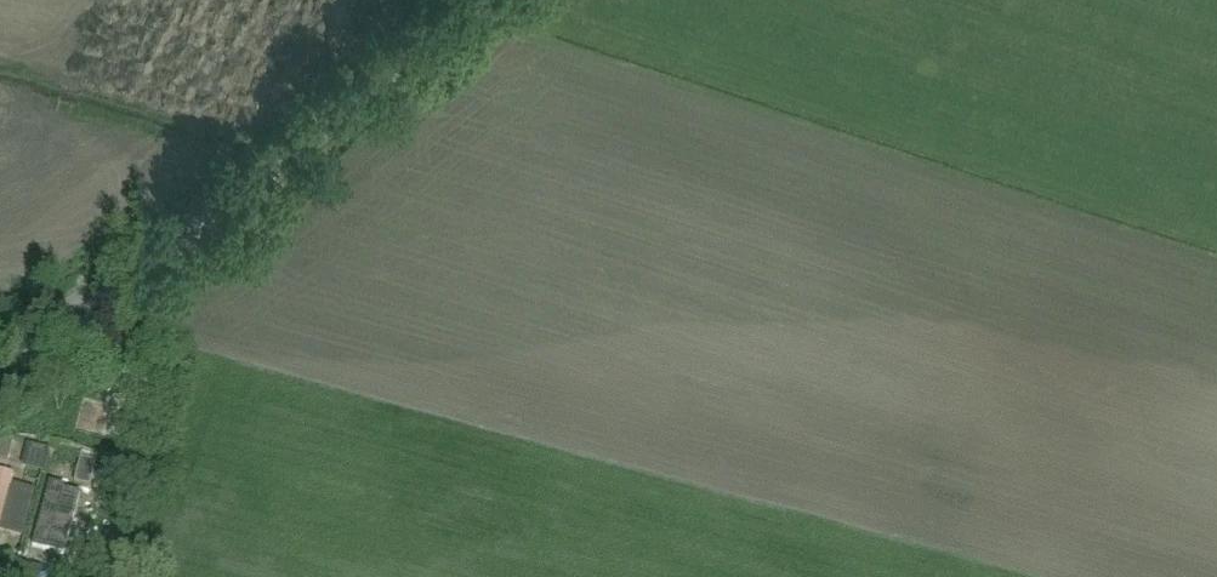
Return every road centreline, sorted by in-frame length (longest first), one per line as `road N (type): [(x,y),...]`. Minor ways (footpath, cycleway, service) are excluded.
road 1 (unclassified): [(0,347),(180,242),(477,0)]

